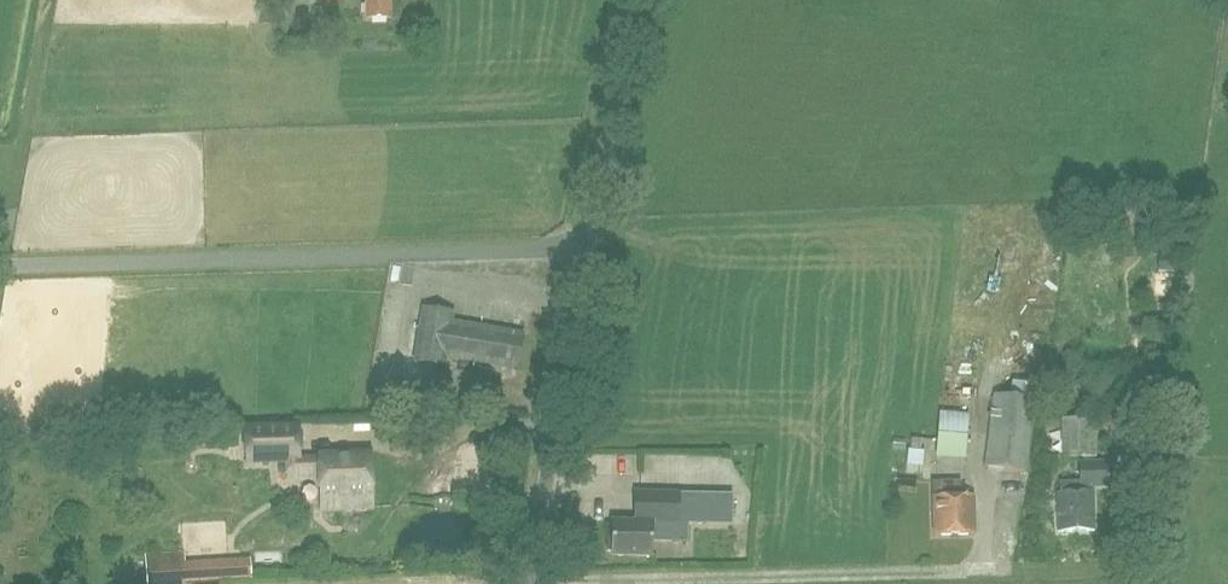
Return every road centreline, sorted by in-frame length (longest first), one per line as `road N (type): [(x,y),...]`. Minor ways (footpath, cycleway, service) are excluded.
road 1 (unclassified): [(0,265),(589,249)]
road 2 (unclassified): [(528,583),(589,249)]
road 3 (unclassified): [(589,249),(632,0)]

